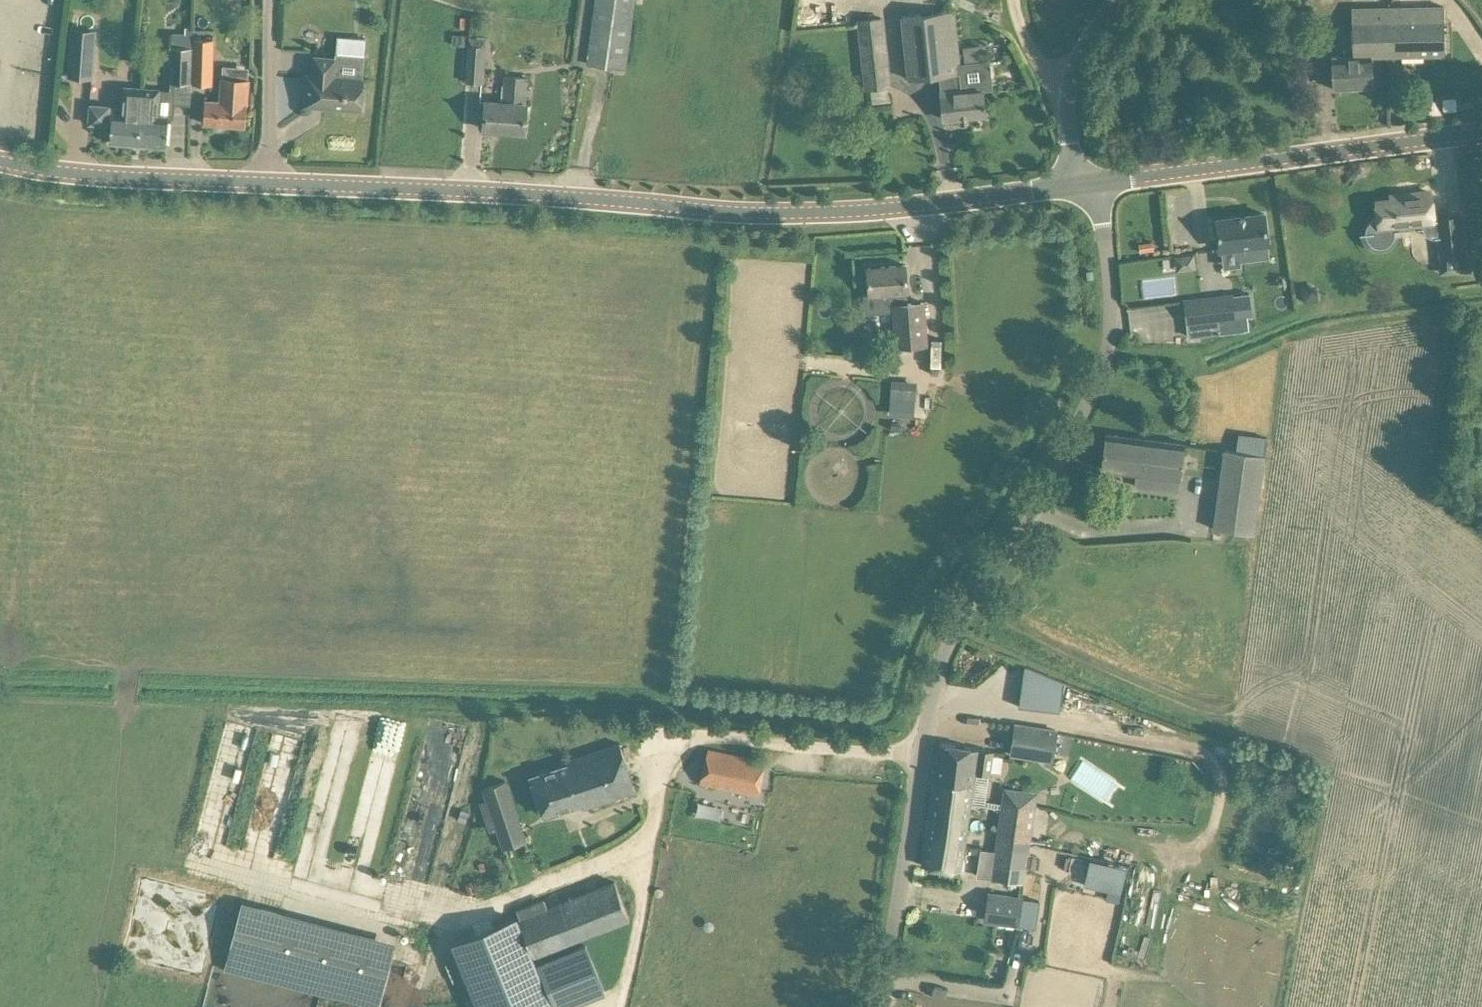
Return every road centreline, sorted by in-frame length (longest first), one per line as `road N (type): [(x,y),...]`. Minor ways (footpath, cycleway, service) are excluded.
road 1 (unclassified): [(0,160),(161,178),(740,209),(877,207),(1085,186)]
road 2 (unclassified): [(875,1006),(935,685),(961,618),(1071,444),(1099,374),(1109,257),(1105,223),(1085,186)]
road 3 (unclassified): [(1085,186),(1481,132)]

